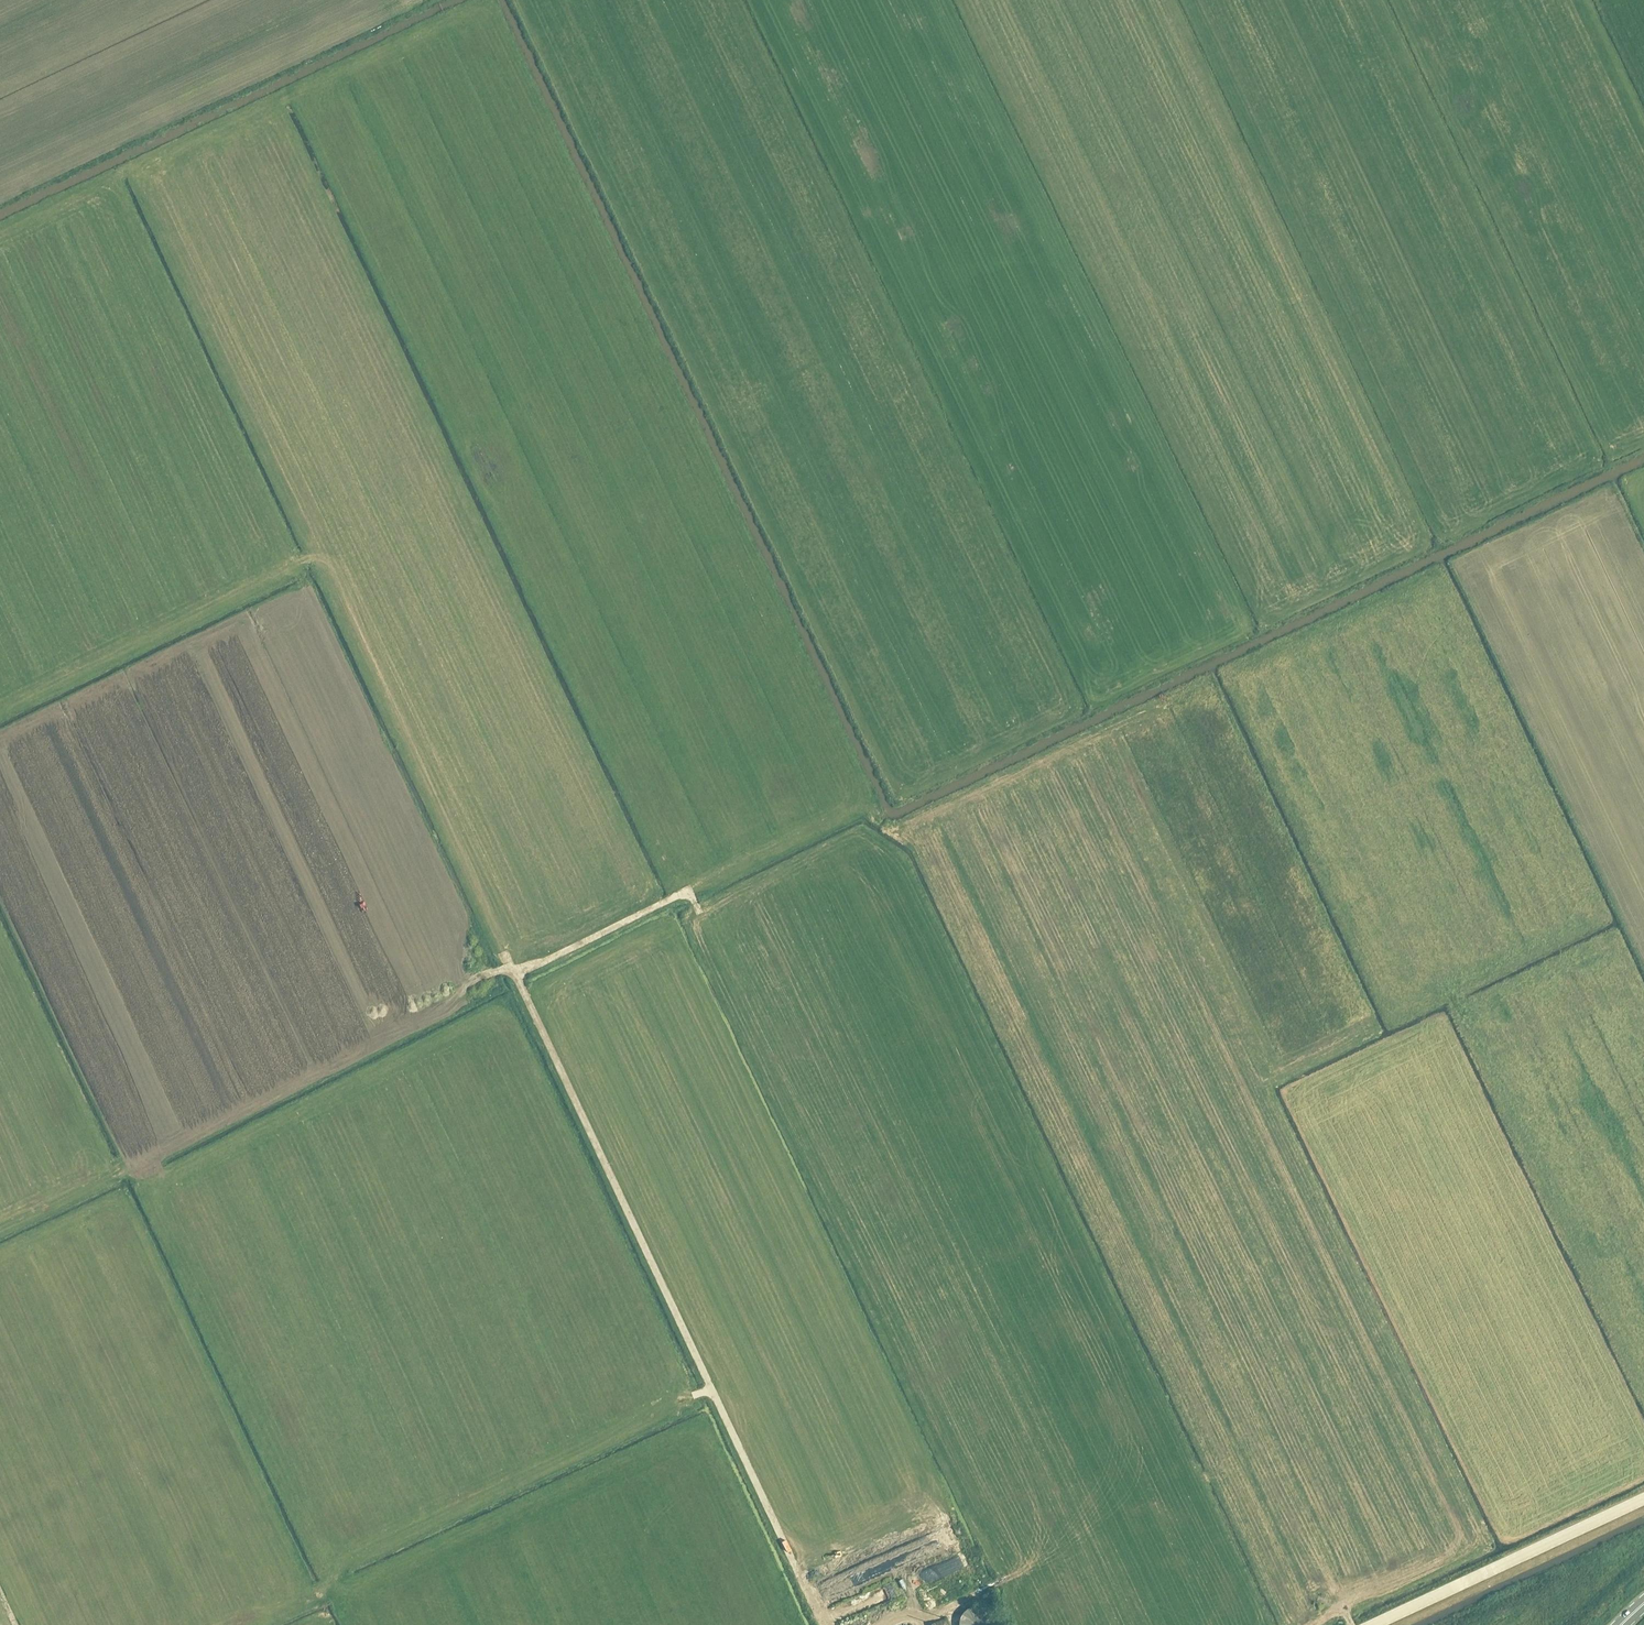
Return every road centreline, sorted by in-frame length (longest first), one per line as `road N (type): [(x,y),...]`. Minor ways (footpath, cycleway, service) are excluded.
road 1 (tertiary): [(1376,1624),(1643,1499)]

